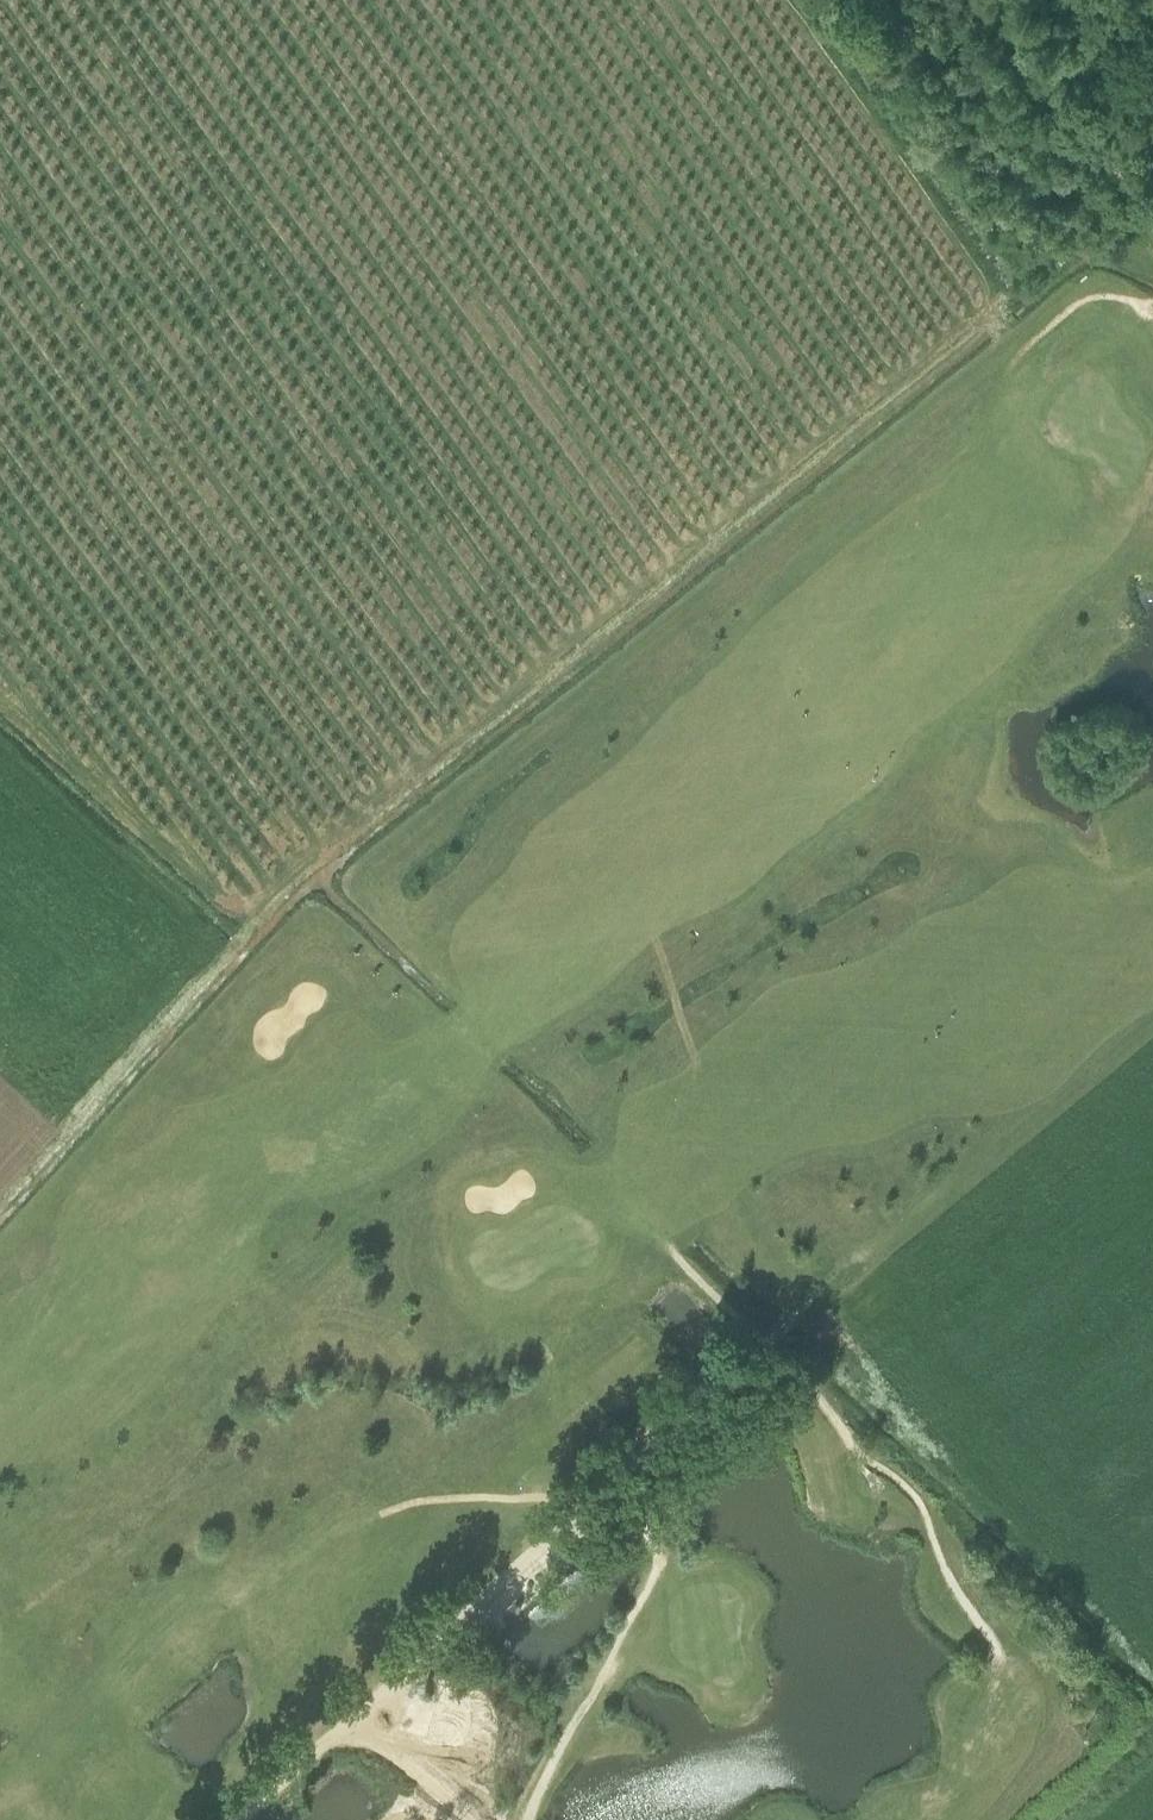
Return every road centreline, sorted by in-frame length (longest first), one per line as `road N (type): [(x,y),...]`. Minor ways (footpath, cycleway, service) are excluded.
road 1 (track): [(244,1819),(781,1340)]

